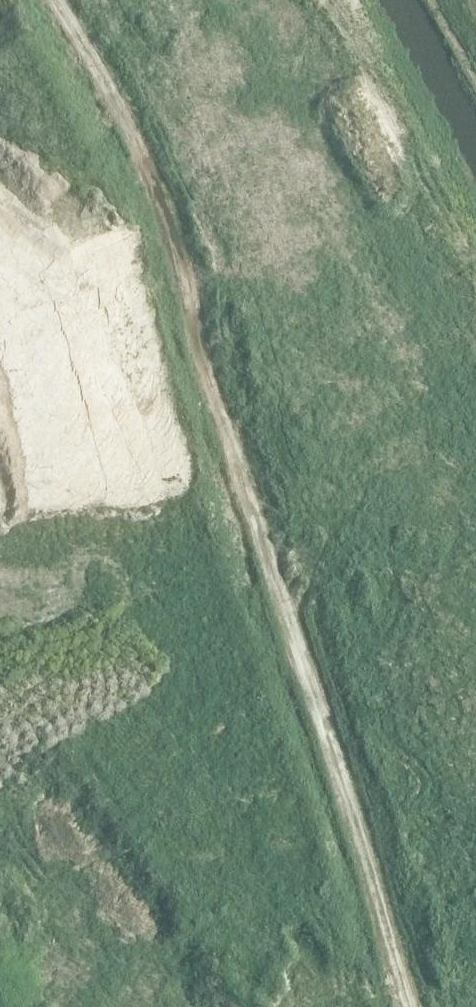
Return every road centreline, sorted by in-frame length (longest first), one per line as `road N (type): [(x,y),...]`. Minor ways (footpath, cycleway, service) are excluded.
road 1 (track): [(57,0),(154,166),(185,242),(226,437),(356,822),(404,1006)]

